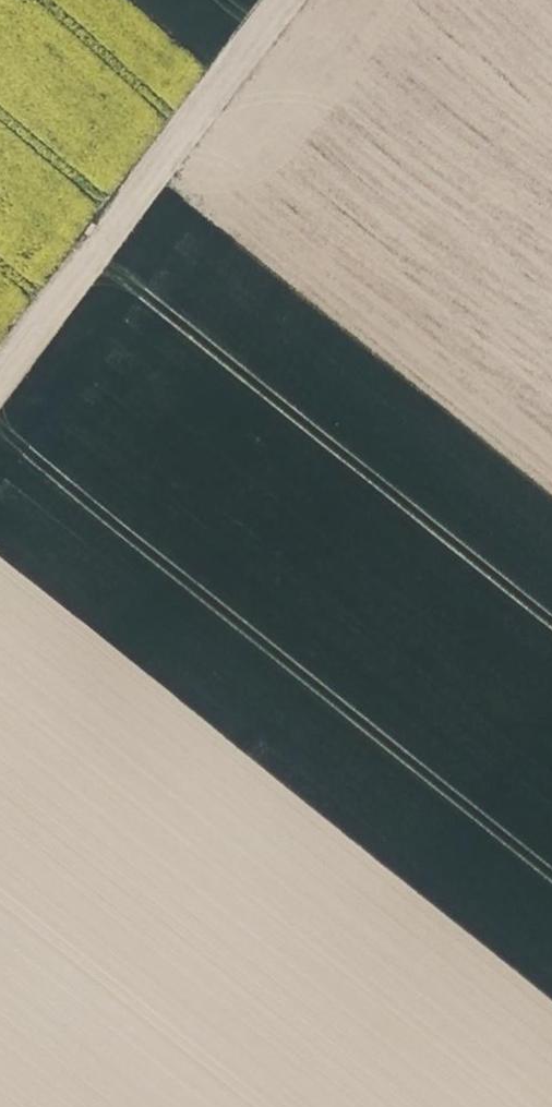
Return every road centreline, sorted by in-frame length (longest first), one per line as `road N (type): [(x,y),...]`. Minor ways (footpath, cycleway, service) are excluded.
road 1 (track): [(283,0),(0,378)]

